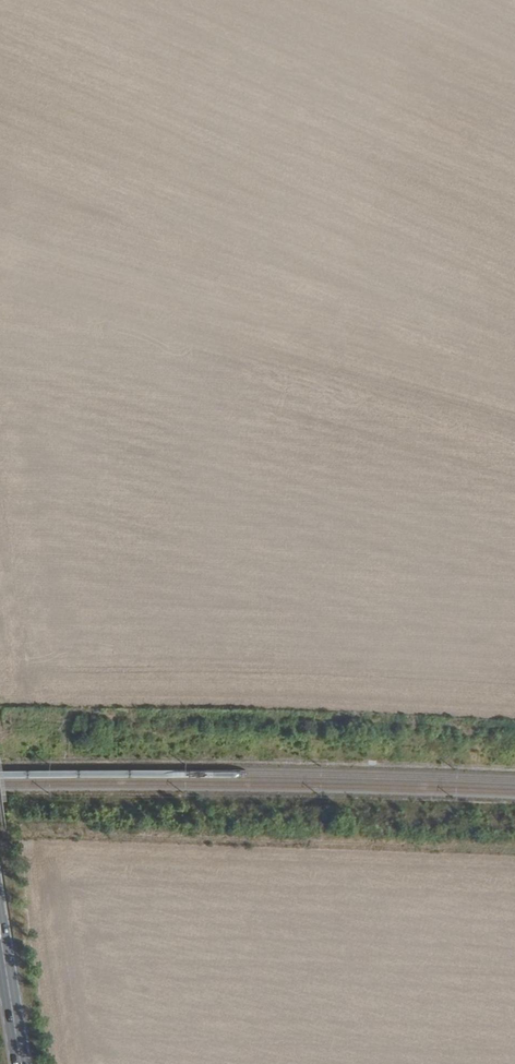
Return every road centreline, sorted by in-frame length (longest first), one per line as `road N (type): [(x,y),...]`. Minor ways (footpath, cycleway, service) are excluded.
road 1 (primary): [(0,929),(21,1063)]

